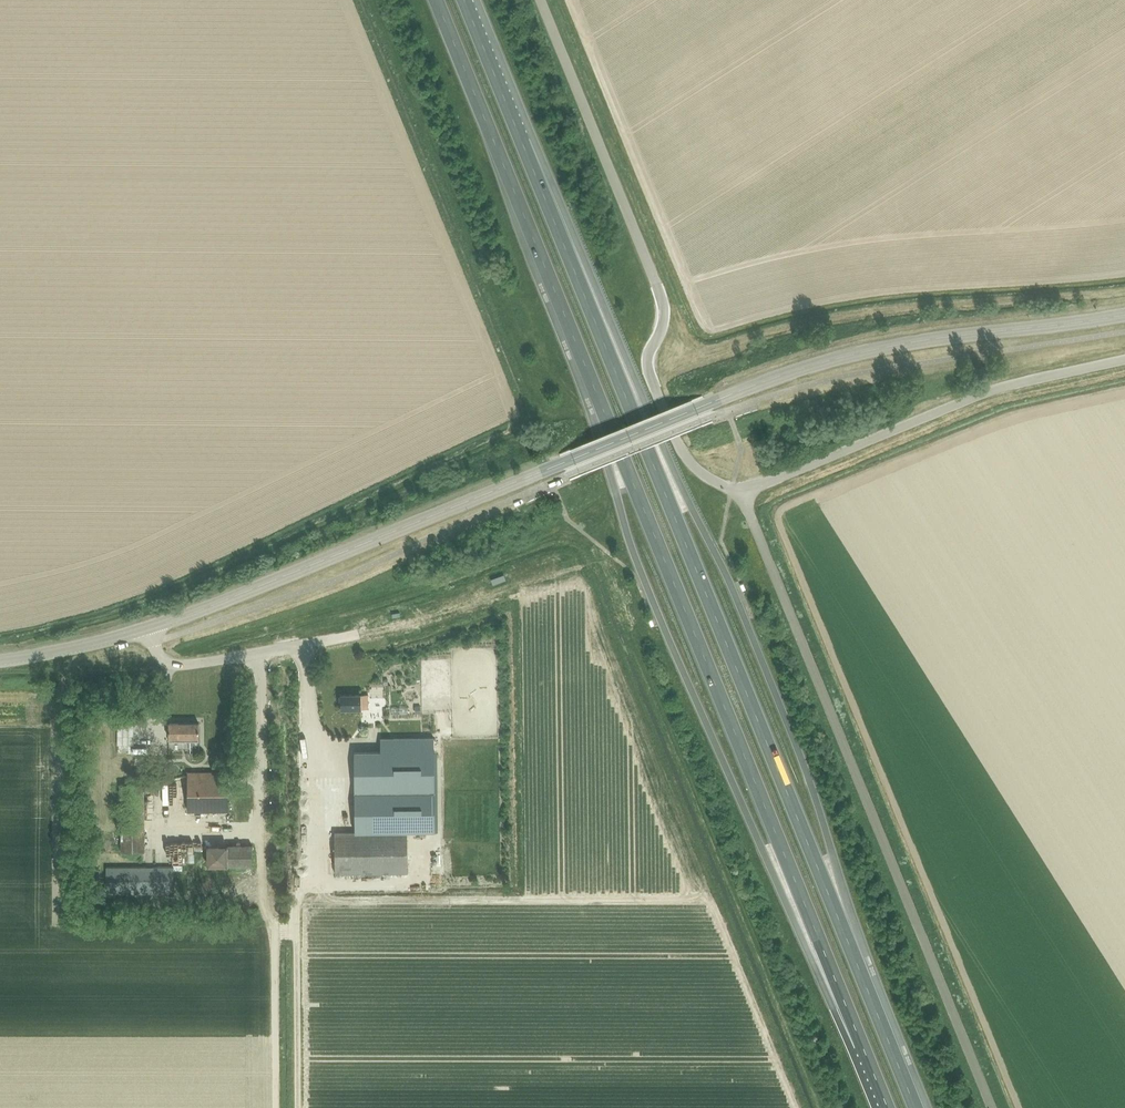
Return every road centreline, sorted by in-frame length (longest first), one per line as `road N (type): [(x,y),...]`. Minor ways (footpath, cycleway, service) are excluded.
road 1 (trunk): [(916,1107),(464,0)]
road 2 (trunk): [(436,0),(887,1107)]
road 3 (unclassified): [(149,627),(787,373),(909,343),(1124,315)]
road 4 (unclassified): [(991,1107),(740,493)]
road 5 (unclassified): [(740,493),(685,458),(663,408),(647,364),(663,317),(659,292),(540,0)]
road 6 (unclassified): [(740,493),(989,391),(1124,359)]
road 7 (unclassified): [(149,627),(161,659),(181,666),(358,634)]
road 8 (unclassified): [(0,661),(149,627)]

